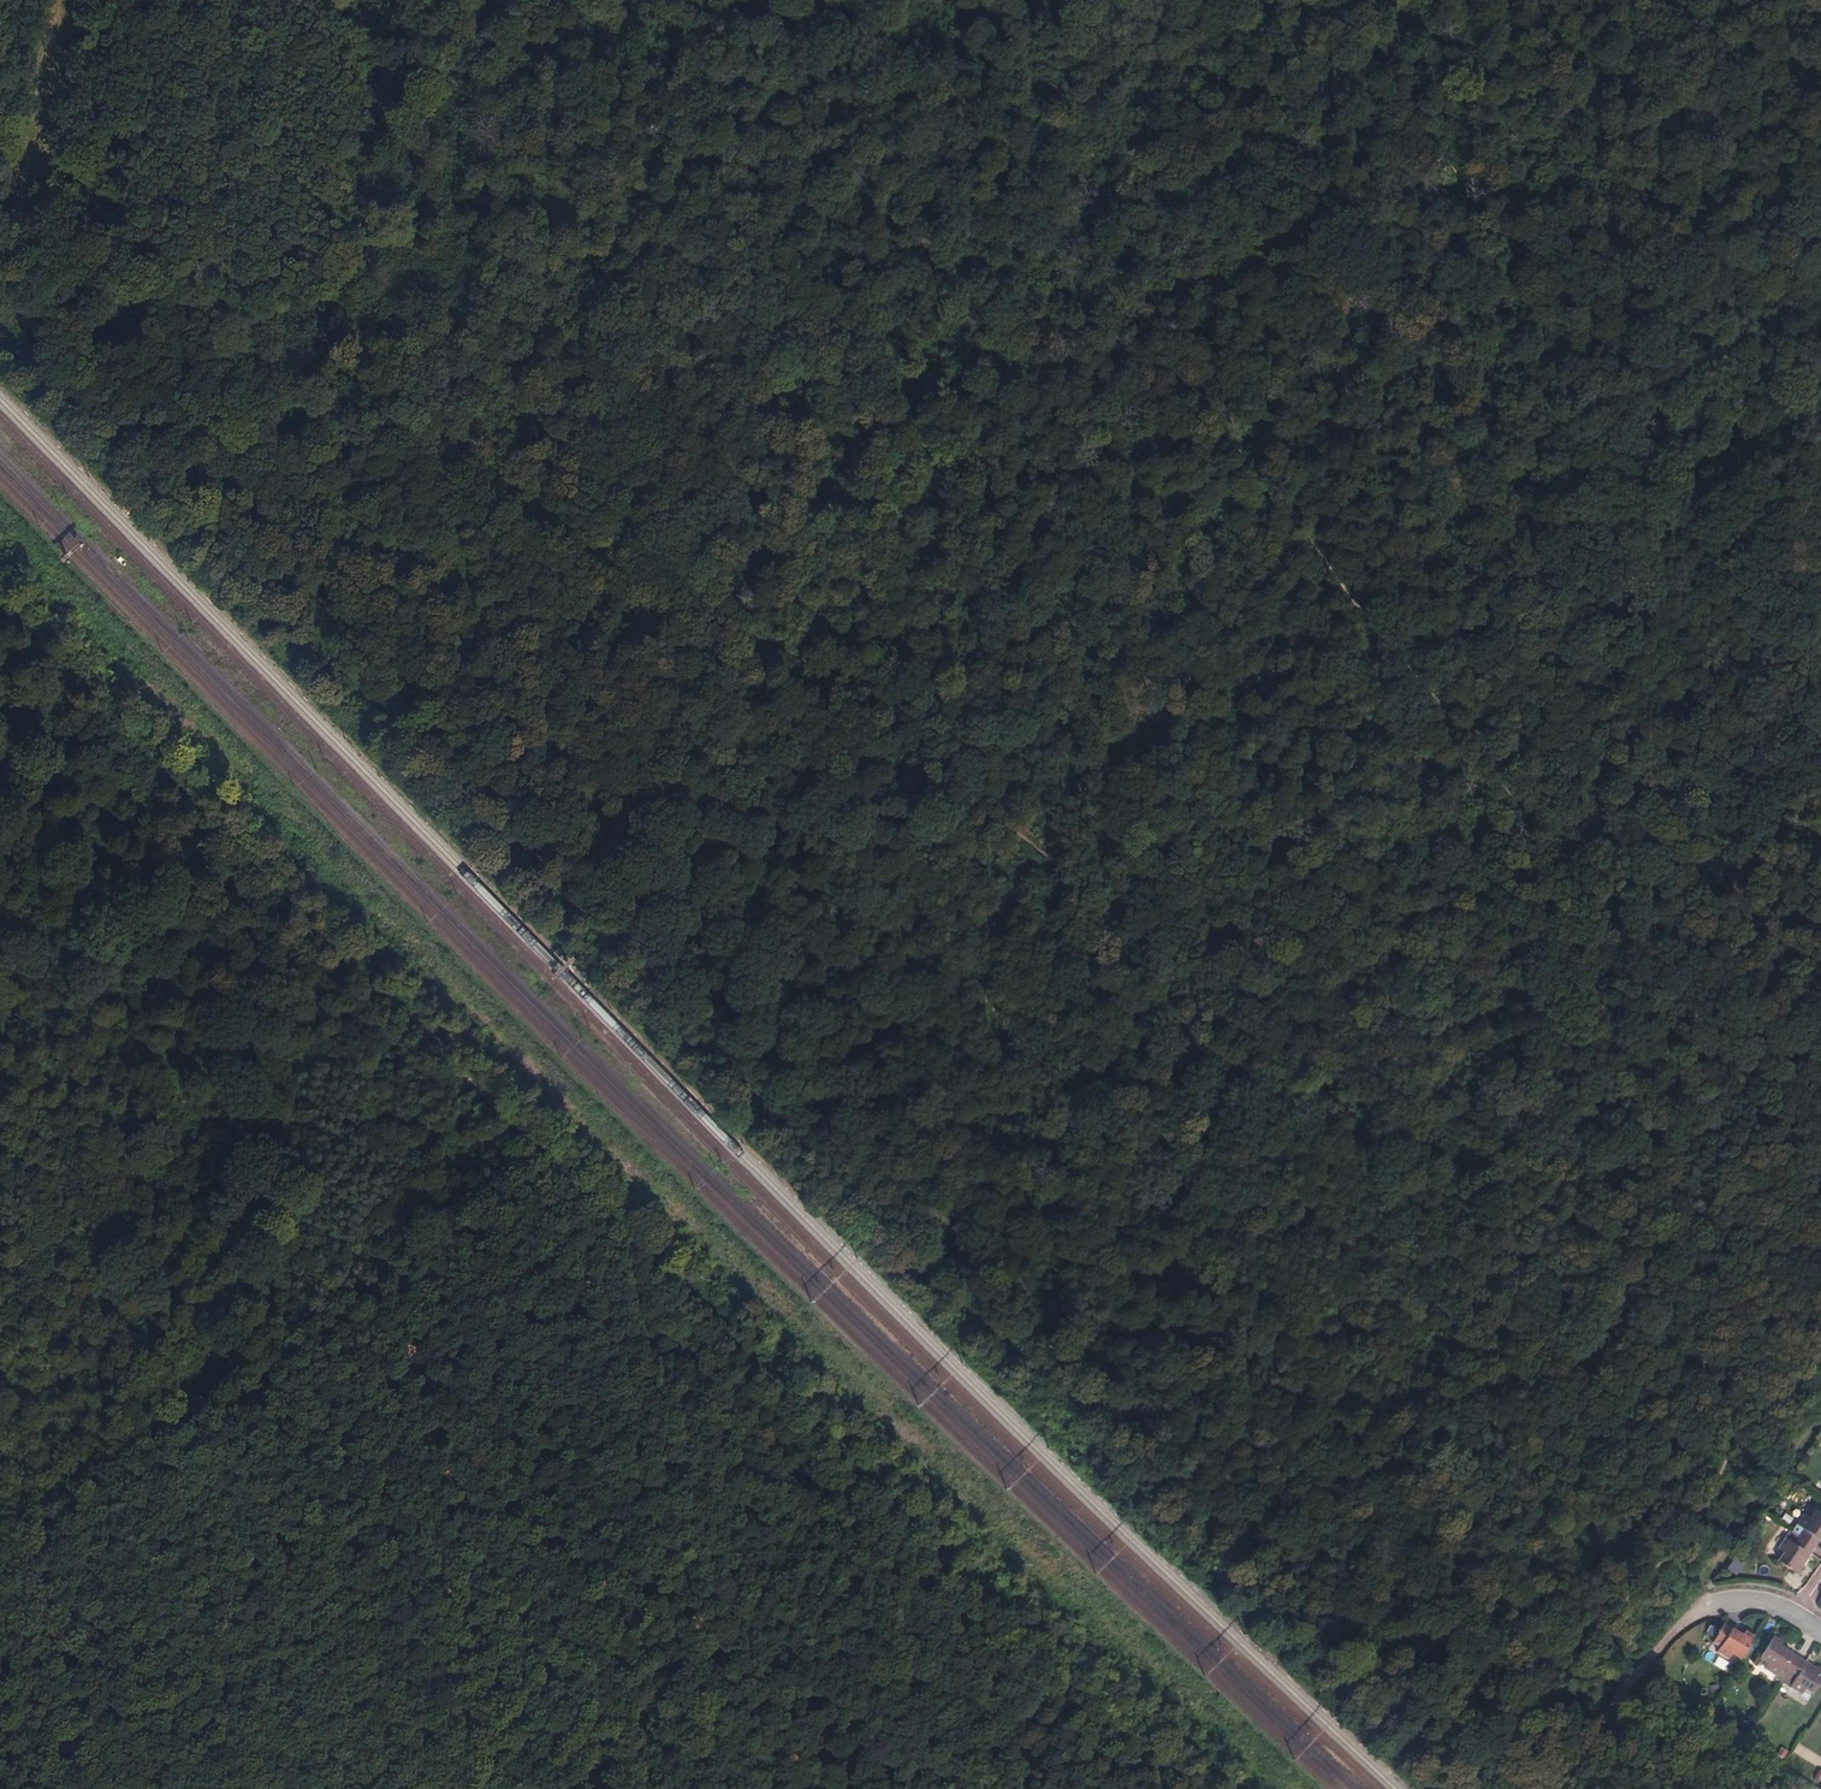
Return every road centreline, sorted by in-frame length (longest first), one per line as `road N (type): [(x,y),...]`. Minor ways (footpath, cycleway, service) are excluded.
road 1 (residential): [(1801,1612),(1758,1599),(1706,1601),(1669,1629),(1551,1788)]

